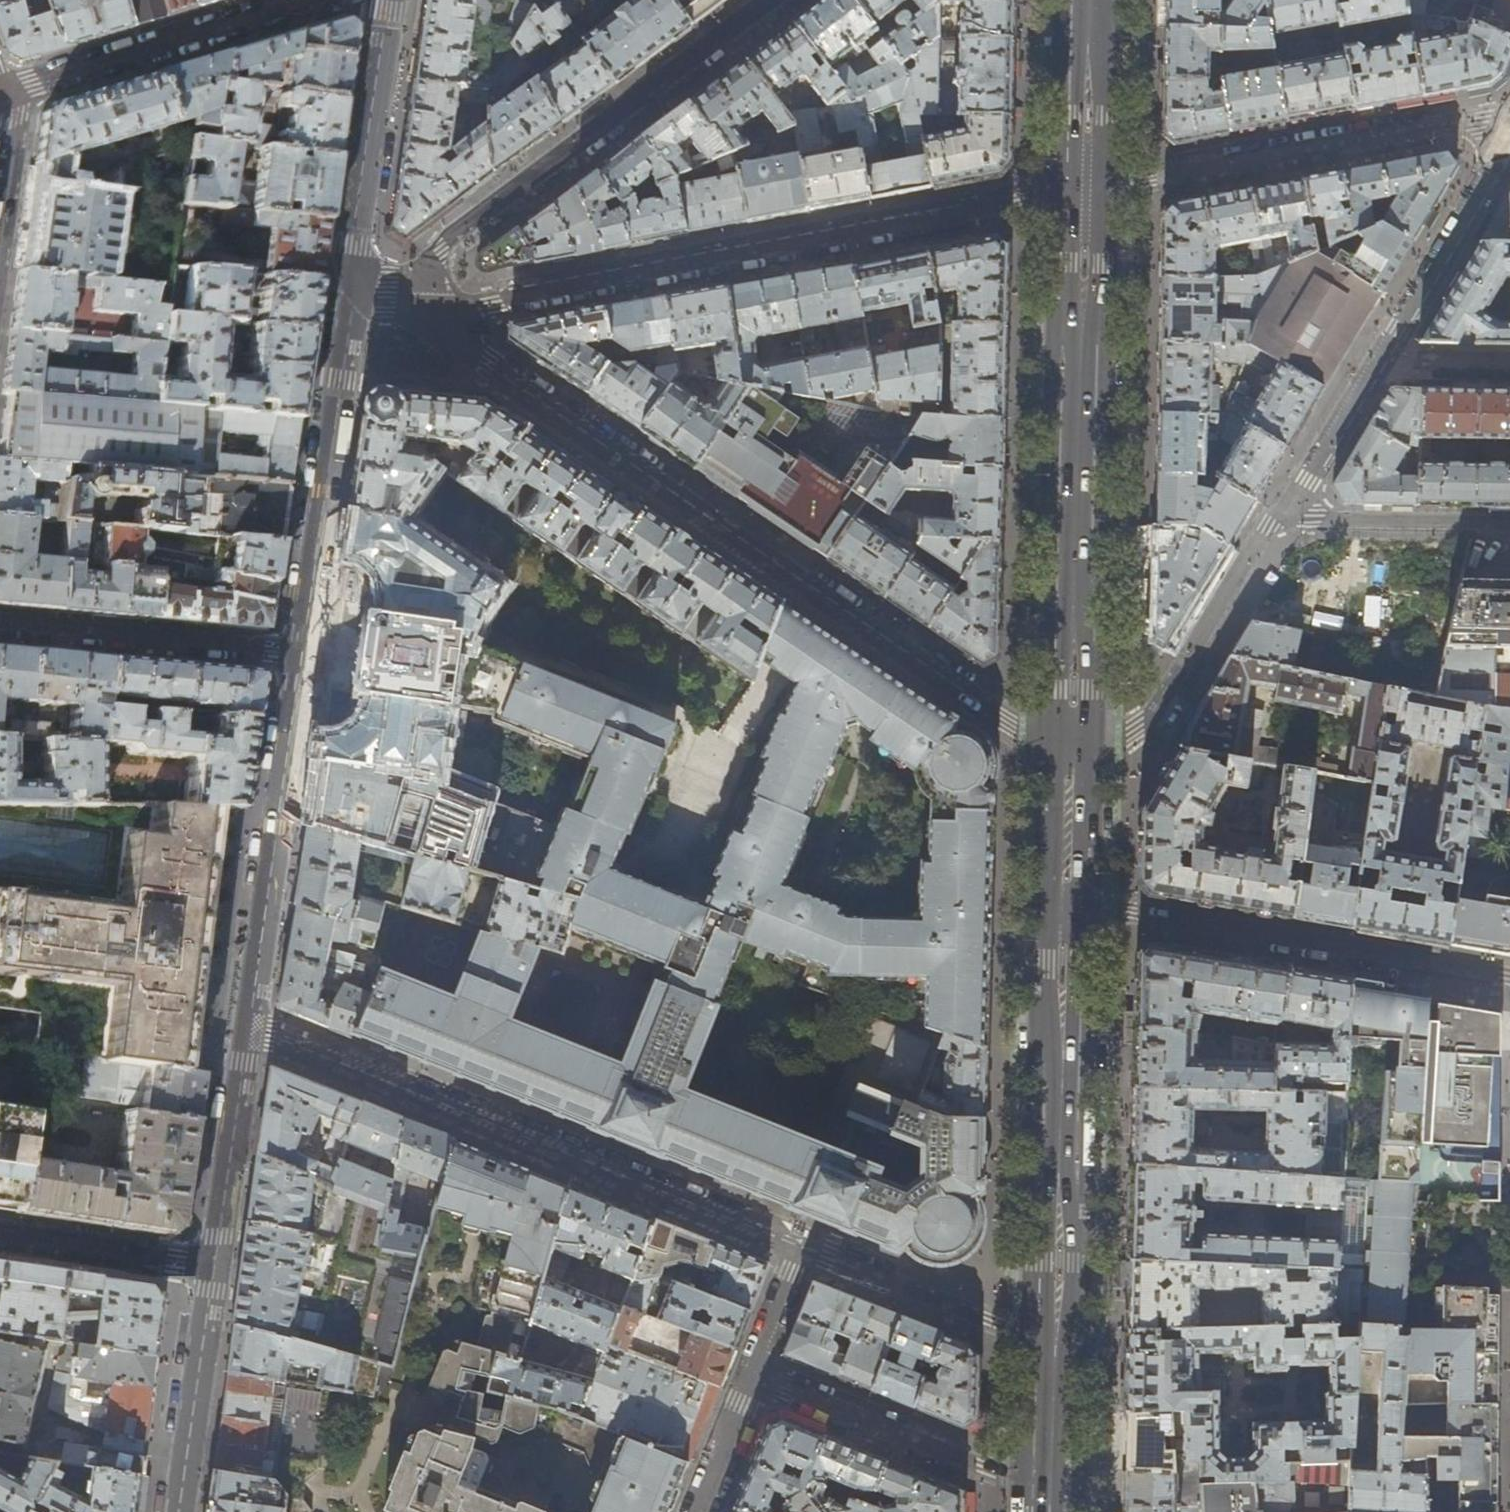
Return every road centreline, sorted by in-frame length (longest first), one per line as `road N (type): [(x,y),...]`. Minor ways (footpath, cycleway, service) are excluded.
road 1 (residential): [(406,294),(488,364),(1070,765)]
road 2 (residential): [(406,294),(494,304),(1081,191)]
road 3 (residential): [(242,1024),(804,1244)]
road 4 (primary): [(1070,765),(1081,191)]
road 5 (residential): [(778,0),(447,246),(406,294)]
road 6 (residential): [(1509,975),(1067,901)]
road 7 (residential): [(1509,133),(1282,512)]
road 8 (primary): [(1055,1338),(1067,901)]
road 9 (residential): [(1509,112),(1081,191)]
road 10 (residential): [(242,1024),(299,655)]
road 11 (residential): [(299,655),(353,288)]
road 12 (residential): [(1070,765),(1137,732),(1282,512)]
road 13 (residential): [(752,1376),(1050,1496)]
road 14 (residential): [(308,0),(3,95)]
road 15 (residential): [(0,624),(299,655)]
road 16 (residential): [(353,288),(387,0)]
road 17 (residential): [(804,1244),(1055,1338)]
road 18 (residential): [(171,1511),(206,1265)]
road 19 (residential): [(206,1265),(242,1024)]
road 20 (residential): [(1282,512),(1314,520),(1509,523)]
road 21 (residential): [(0,1235),(206,1265)]
road 22 (primary): [(1081,191),(1088,0)]
road 23 (primary): [(1050,1496),(1055,1338)]
road 24 (residential): [(694,1511),(752,1376)]
road 25 (residential): [(752,1376),(804,1244)]
road 26 (residential): [(3,95),(15,119),(0,233)]
road 27 (primary): [(1067,901),(1070,765)]

